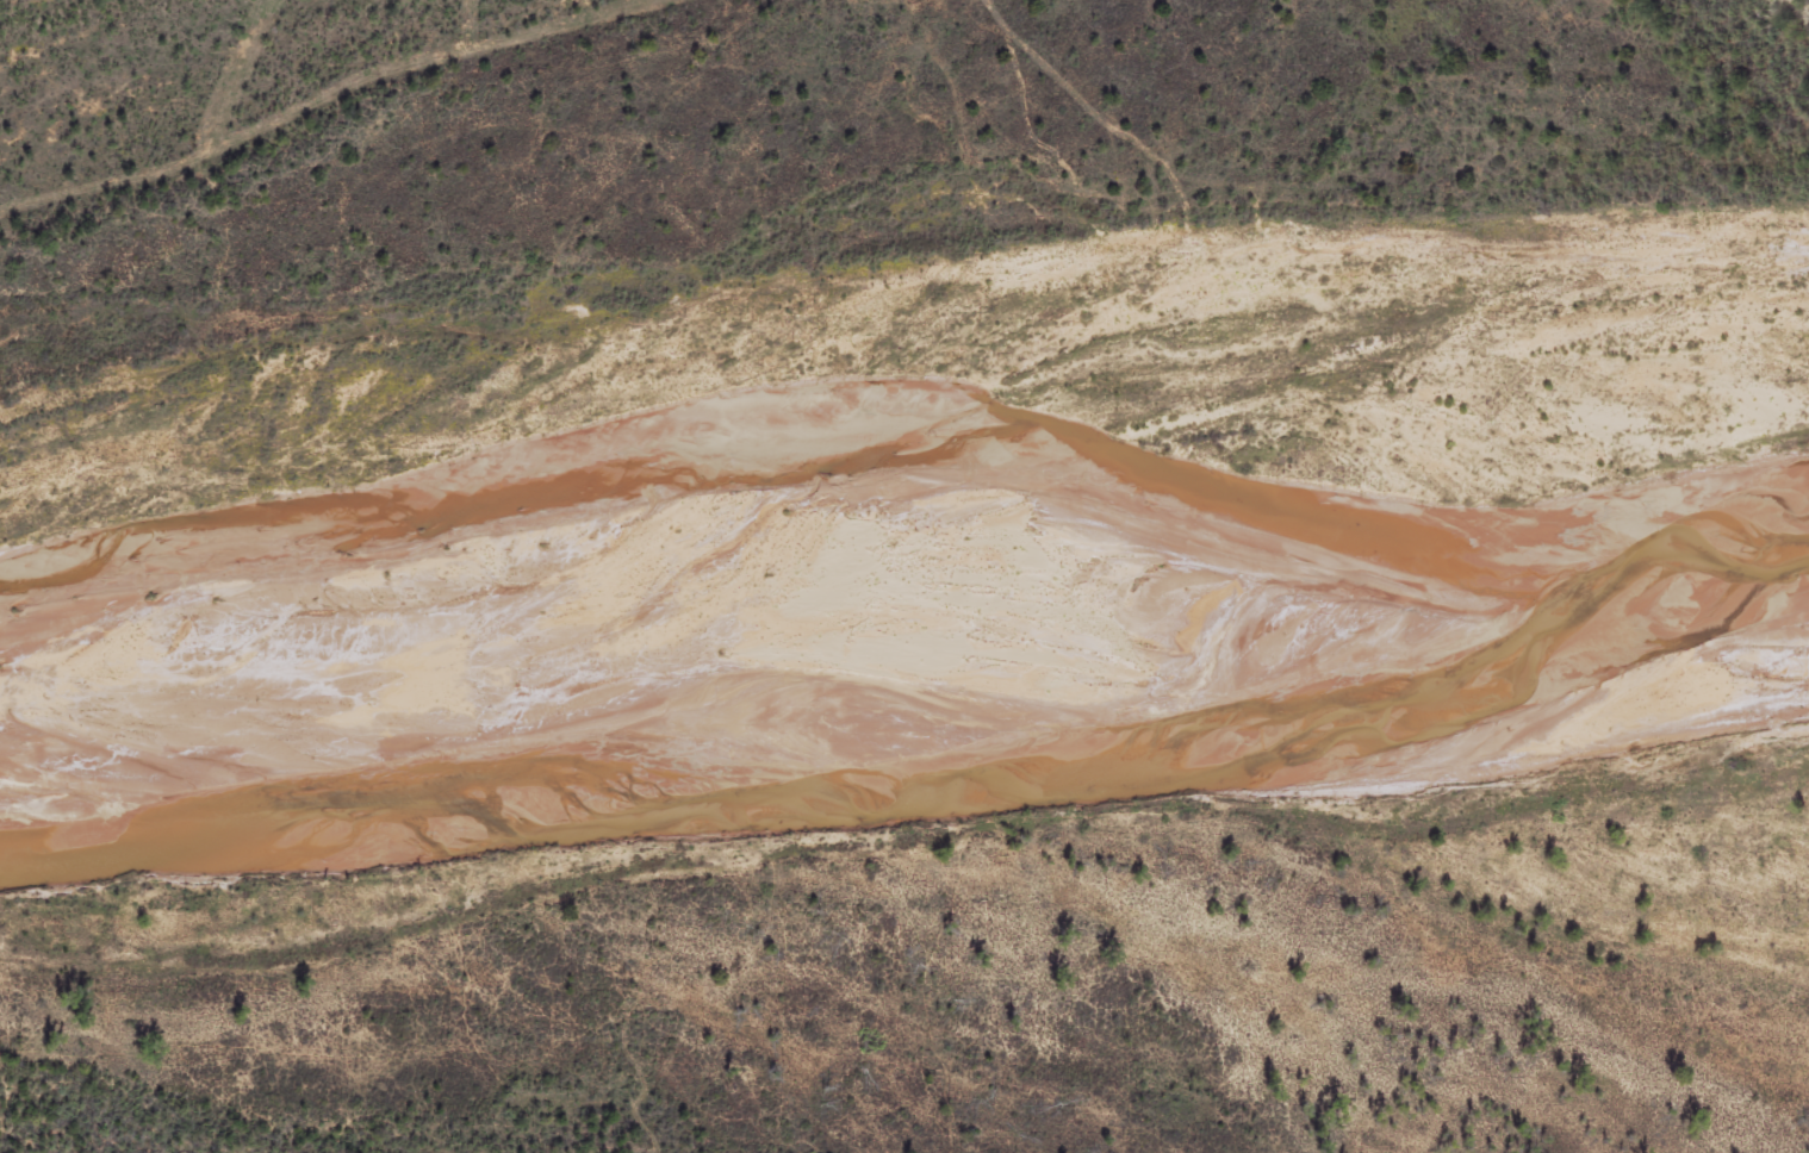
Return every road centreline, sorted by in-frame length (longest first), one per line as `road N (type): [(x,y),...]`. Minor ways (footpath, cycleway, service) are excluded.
road 1 (residential): [(673,0),(390,70),(185,172),(95,186),(0,221)]

